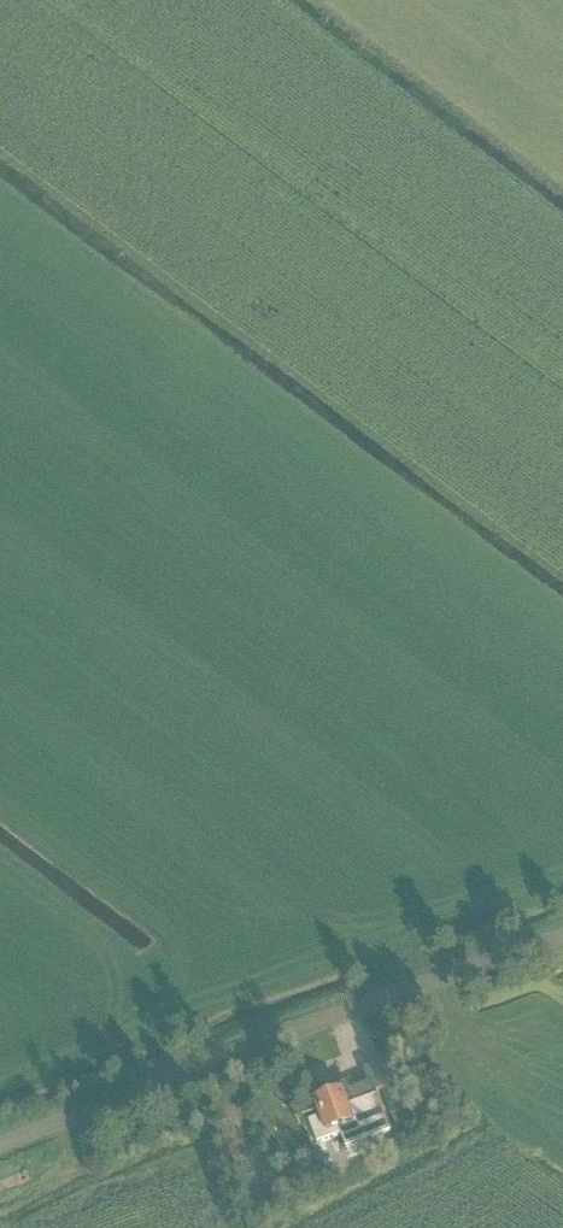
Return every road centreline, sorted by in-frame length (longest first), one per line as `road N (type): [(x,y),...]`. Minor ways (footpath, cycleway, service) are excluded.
road 1 (unclassified): [(0,1147),(562,934)]

